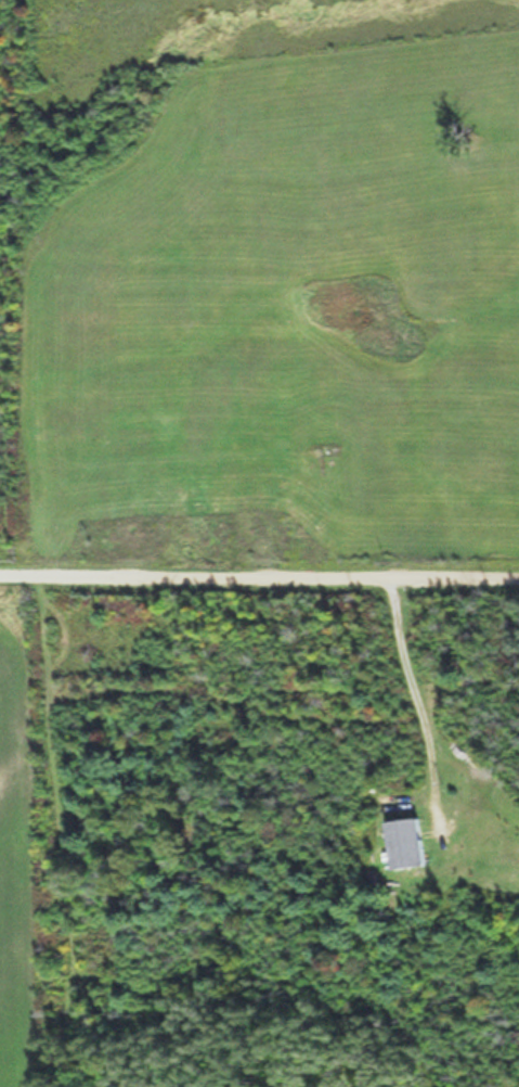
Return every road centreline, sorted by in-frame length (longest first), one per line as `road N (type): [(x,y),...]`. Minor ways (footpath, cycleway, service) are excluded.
road 1 (residential): [(0,568),(518,564)]

